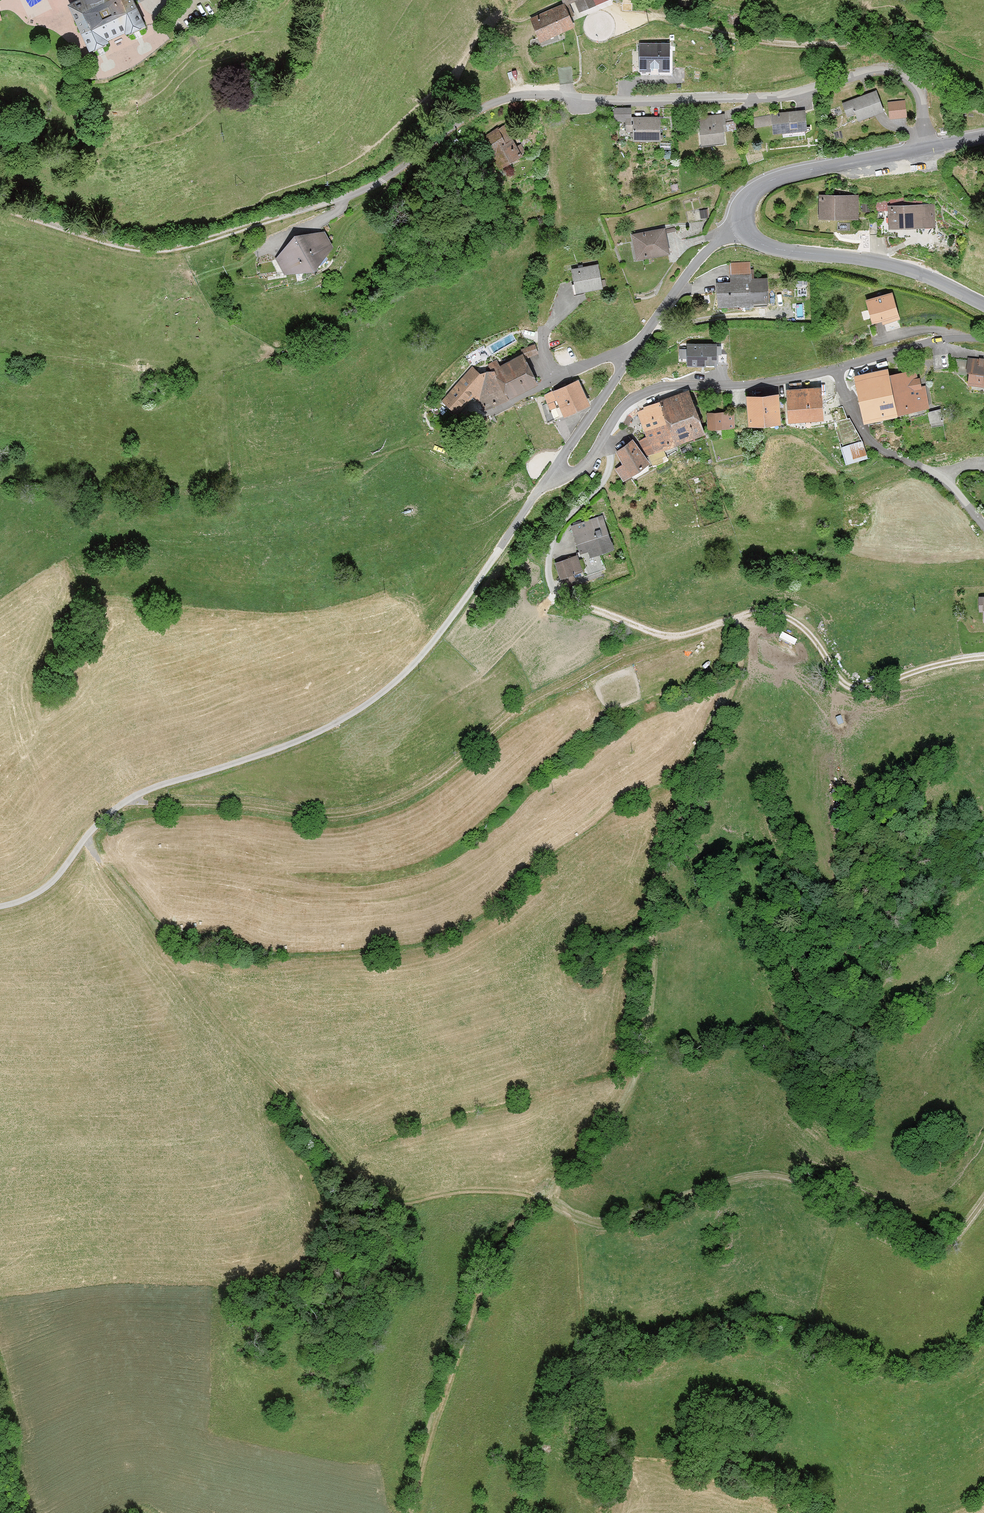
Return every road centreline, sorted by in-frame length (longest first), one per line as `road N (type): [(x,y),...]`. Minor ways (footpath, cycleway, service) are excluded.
road 1 (track): [(983,1200),(953,1240),(928,1252),(899,1247),(802,1183),(767,1174),(603,1224),(505,1191),(393,1200),(326,1144),(85,838)]
road 2 (track): [(410,1512),(437,1409),(497,1249),(595,1147),(639,1077),(651,1021),(657,894),(668,842),(738,675),(743,645),(736,617)]
road 3 (tertiary): [(0,906),(49,884),(126,800),(310,734),(383,692),(448,622),(550,478)]
road 4 (residential): [(920,148),(915,89),(882,69),(772,97),(503,99),(385,179)]
road 5 (track): [(983,657),(857,689),(833,671),(807,632),(780,614),(749,613),(678,636),(573,602)]
road 6 (track): [(385,179),(167,249),(106,243),(0,207)]
road 7 (track): [(651,12),(771,43),(872,46),(983,112)]
road 8 (tertiary): [(550,478),(703,252),(742,224)]
road 9 (residential): [(601,443),(624,407),(659,389),(762,384),(837,368)]
road 10 (tertiary): [(742,224),(760,243),(892,265),(983,304)]
road 11 (residential): [(983,526),(948,484),(864,433),(848,412),(837,368)]
road 12 (tertiary): [(920,148),(766,182),(748,195),(742,224)]
road 13 (residential): [(573,602),(552,587),(548,561),(560,526),(606,476),(601,443)]
road 14 (residential): [(837,368),(934,341),(983,339)]

